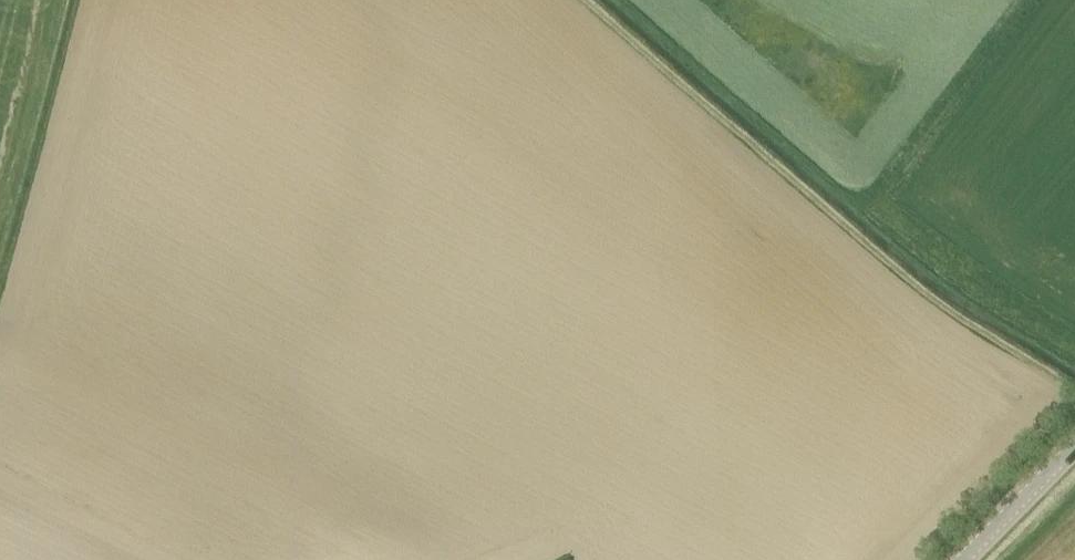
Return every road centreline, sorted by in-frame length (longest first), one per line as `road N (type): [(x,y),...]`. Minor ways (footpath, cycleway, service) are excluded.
road 1 (tertiary): [(961,559),(1074,446)]

